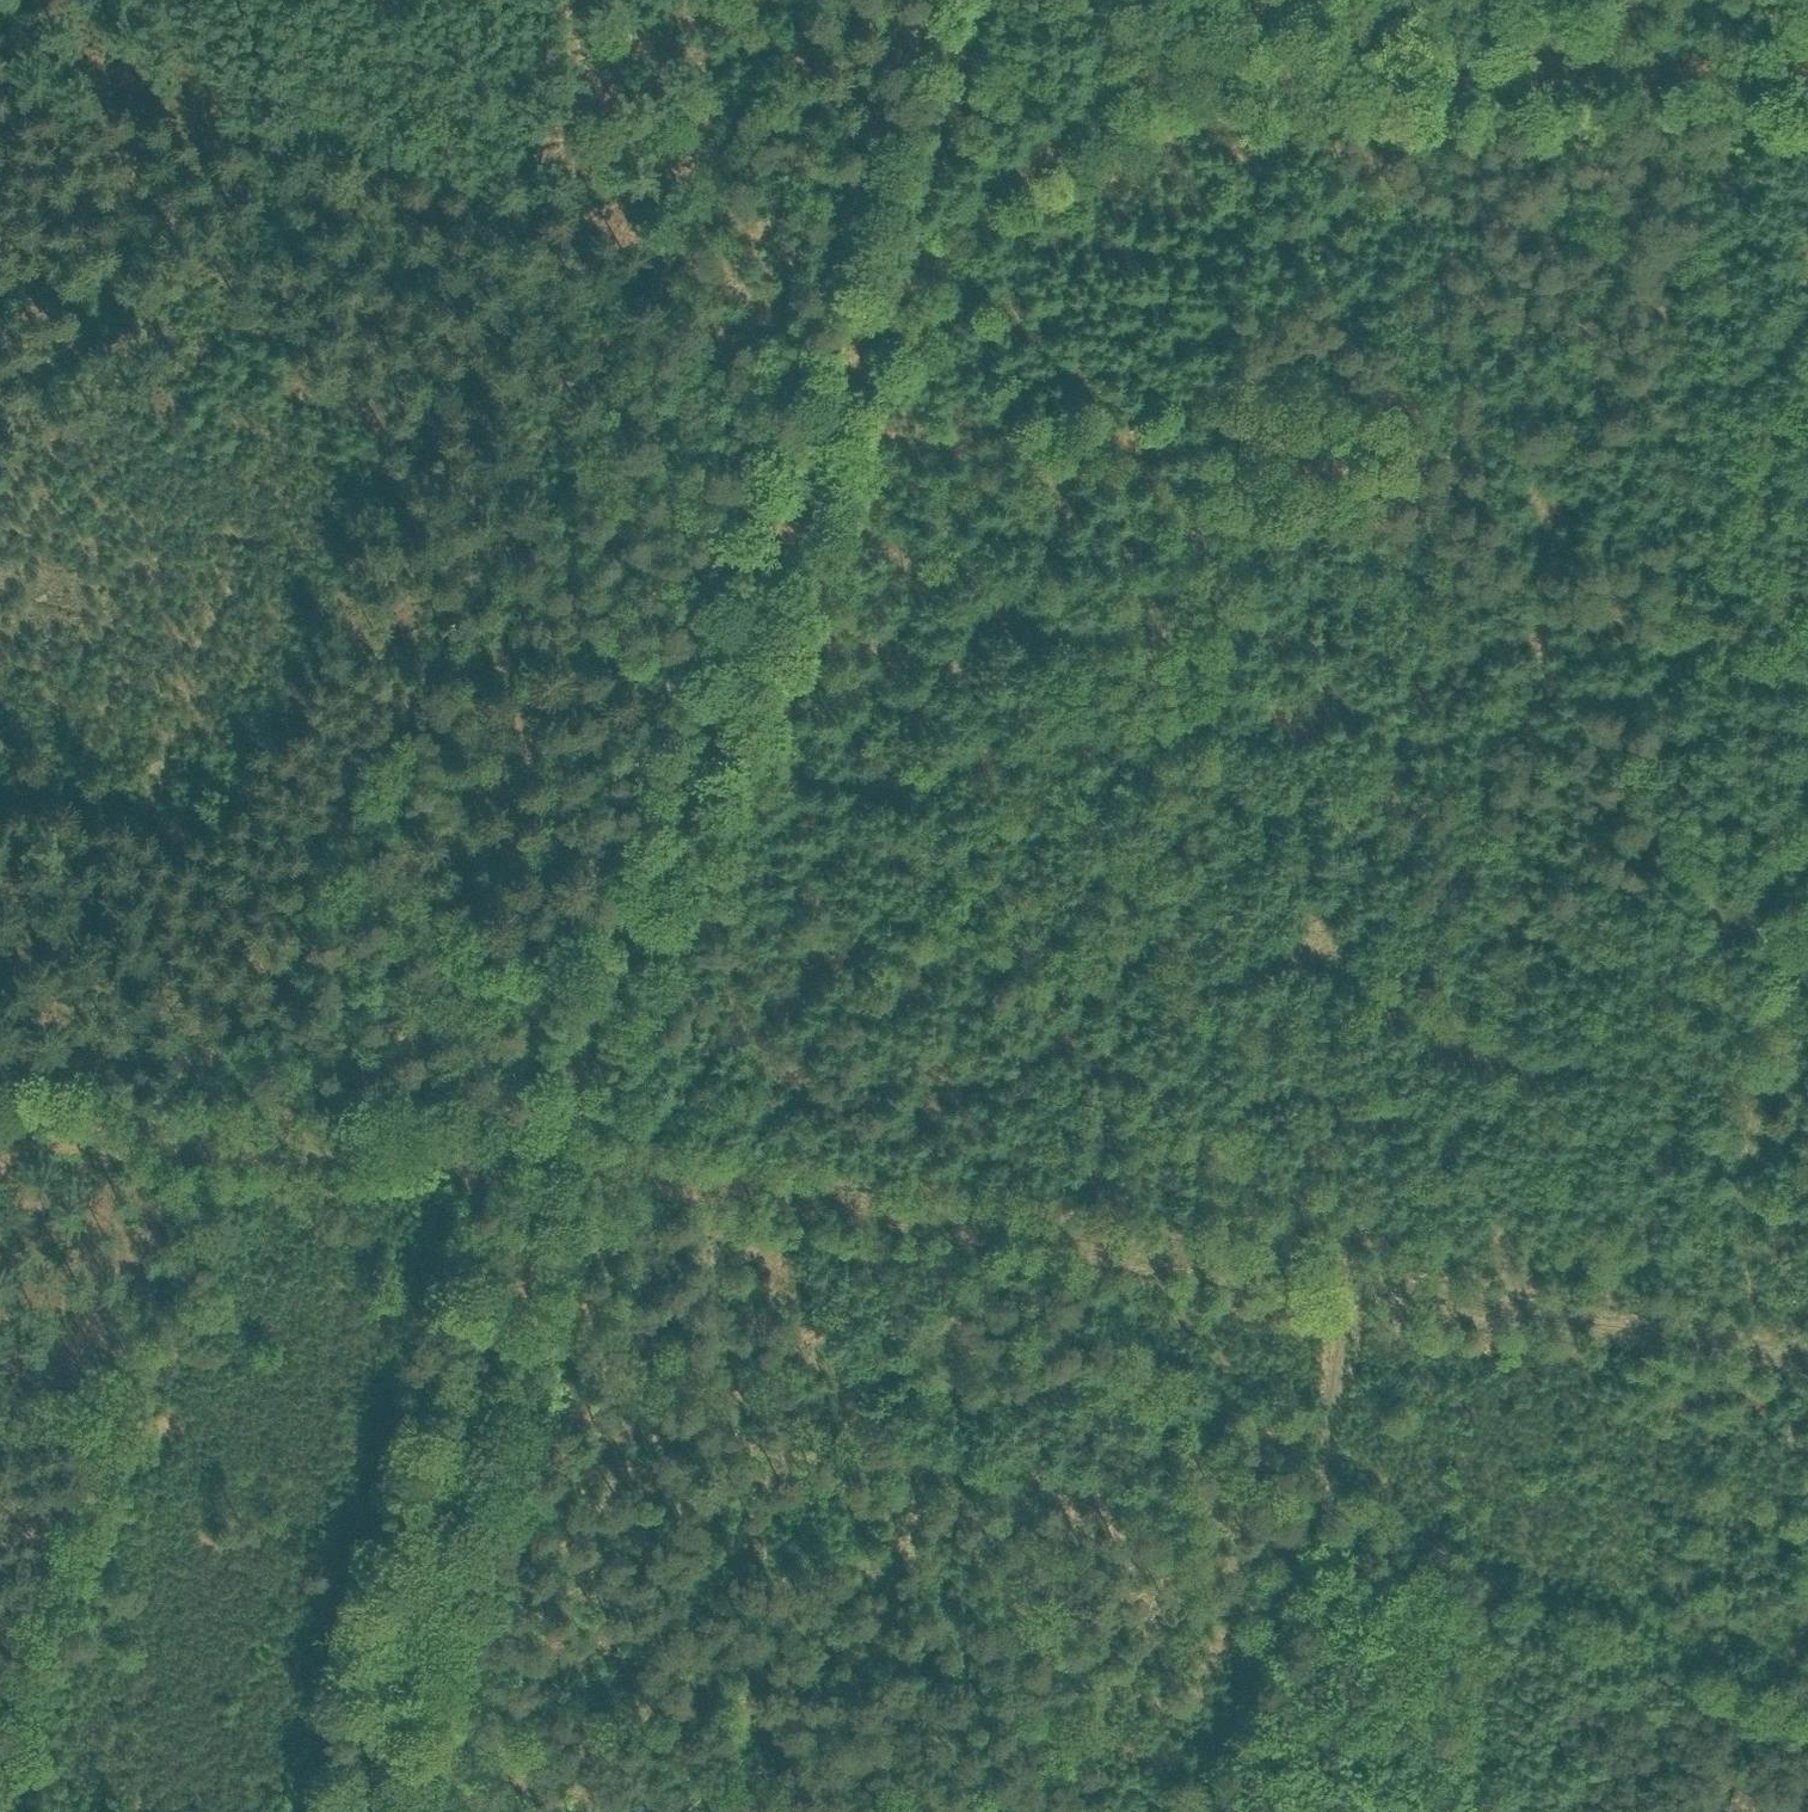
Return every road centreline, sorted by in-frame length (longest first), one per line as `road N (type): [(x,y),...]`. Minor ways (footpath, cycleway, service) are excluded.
road 1 (track): [(964,0),(918,202),(531,1167)]
road 2 (track): [(531,1167),(1707,1336)]
road 3 (track): [(1807,515),(1770,484),(1695,448),(1484,385),(1370,247),(1153,74),(1090,0)]
road 4 (track): [(531,1167),(344,1811)]
road 5 (track): [(1807,72),(1153,74)]
road 6 (track): [(1707,1336),(1707,1153),(1730,1025),(1748,990),(1744,906),(1752,861),(1807,737)]
road 7 (track): [(1200,1811),(1269,1657),(1306,1505),(1340,1279)]
road 8 (track): [(0,1150),(531,1167)]
road 9 (track): [(0,380),(47,358),(106,273),(141,0)]
road 10 (track): [(879,300),(1059,135),(1153,74)]

